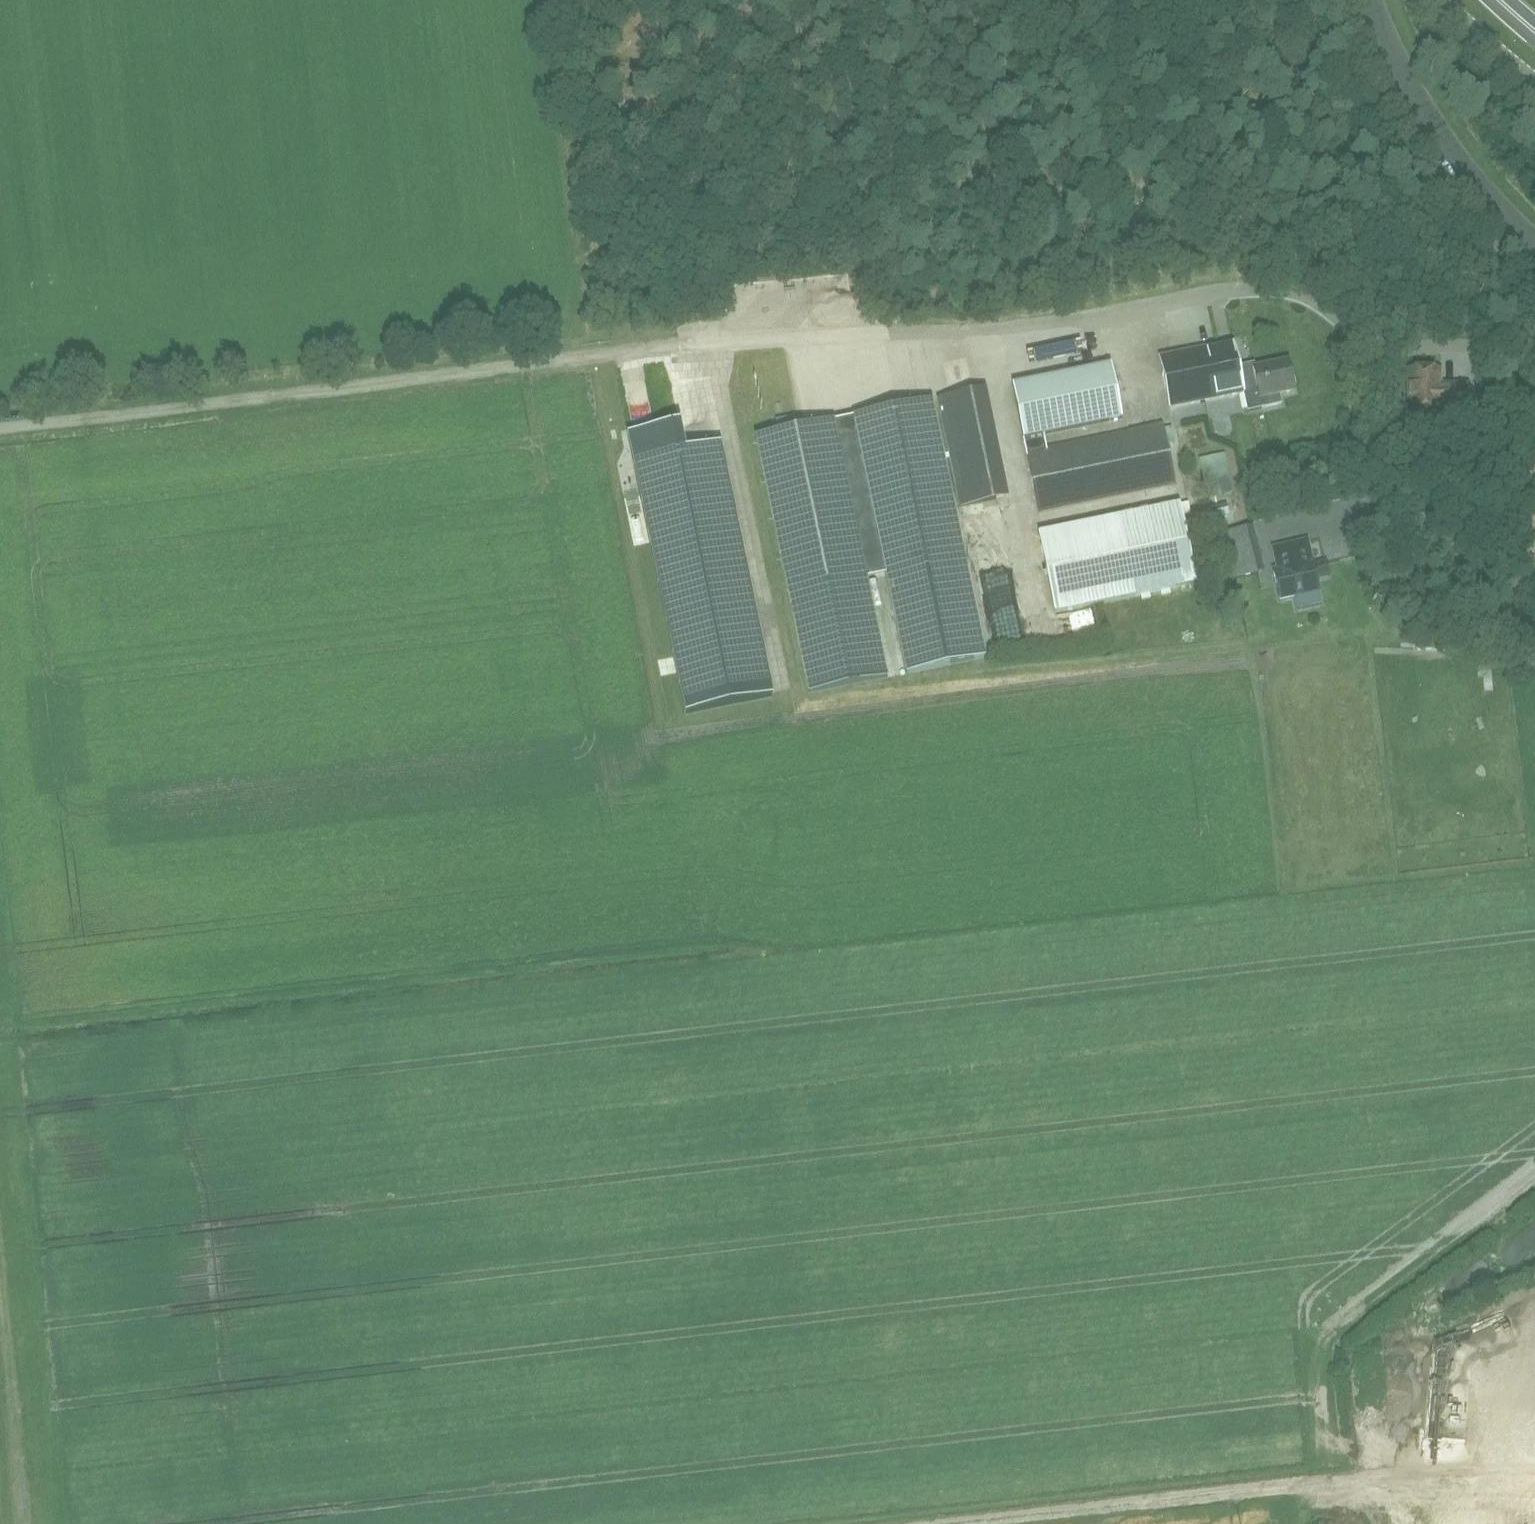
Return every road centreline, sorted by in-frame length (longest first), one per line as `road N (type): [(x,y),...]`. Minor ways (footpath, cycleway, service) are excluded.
road 1 (track): [(0,433),(723,351)]
road 2 (unclassified): [(1534,236),(1463,176),(1374,16),(1373,0)]

